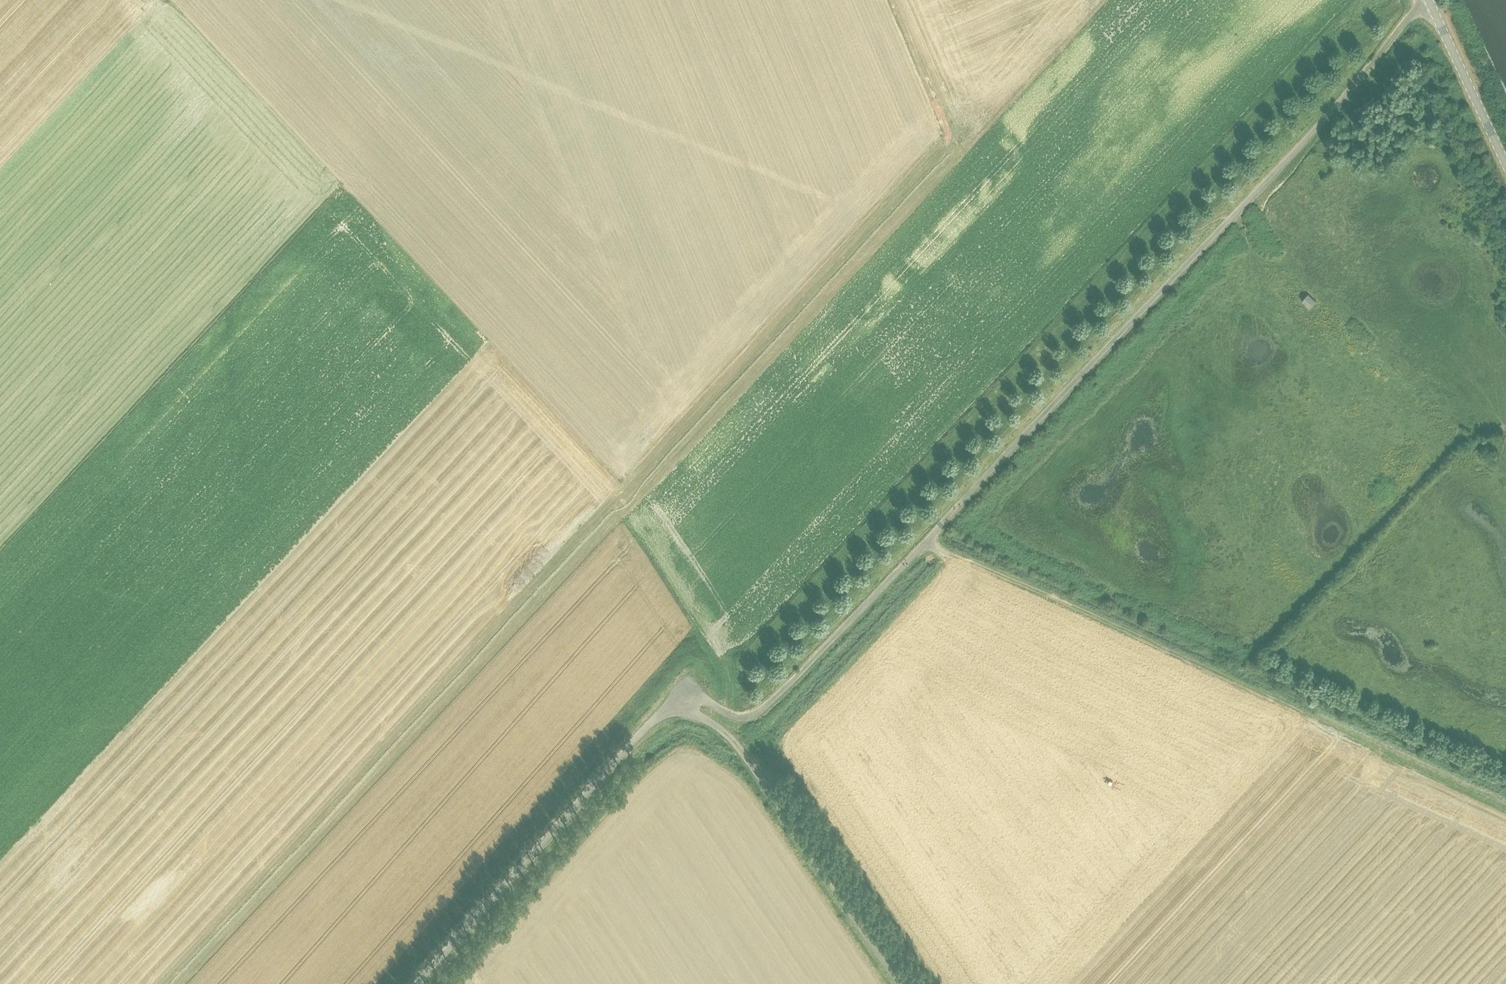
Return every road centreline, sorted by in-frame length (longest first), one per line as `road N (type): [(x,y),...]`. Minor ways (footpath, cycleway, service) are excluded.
road 1 (track): [(169,983),(951,143)]
road 2 (track): [(748,717),(925,544),(1336,106),(1416,11)]
road 3 (track): [(1505,808),(925,544)]
road 4 (track): [(900,983),(739,749),(713,723),(679,710),(706,701),(748,717)]
road 5 (unclassified): [(416,983),(649,725),(679,710)]
road 6 (tertiary): [(1505,164),(1429,1)]

